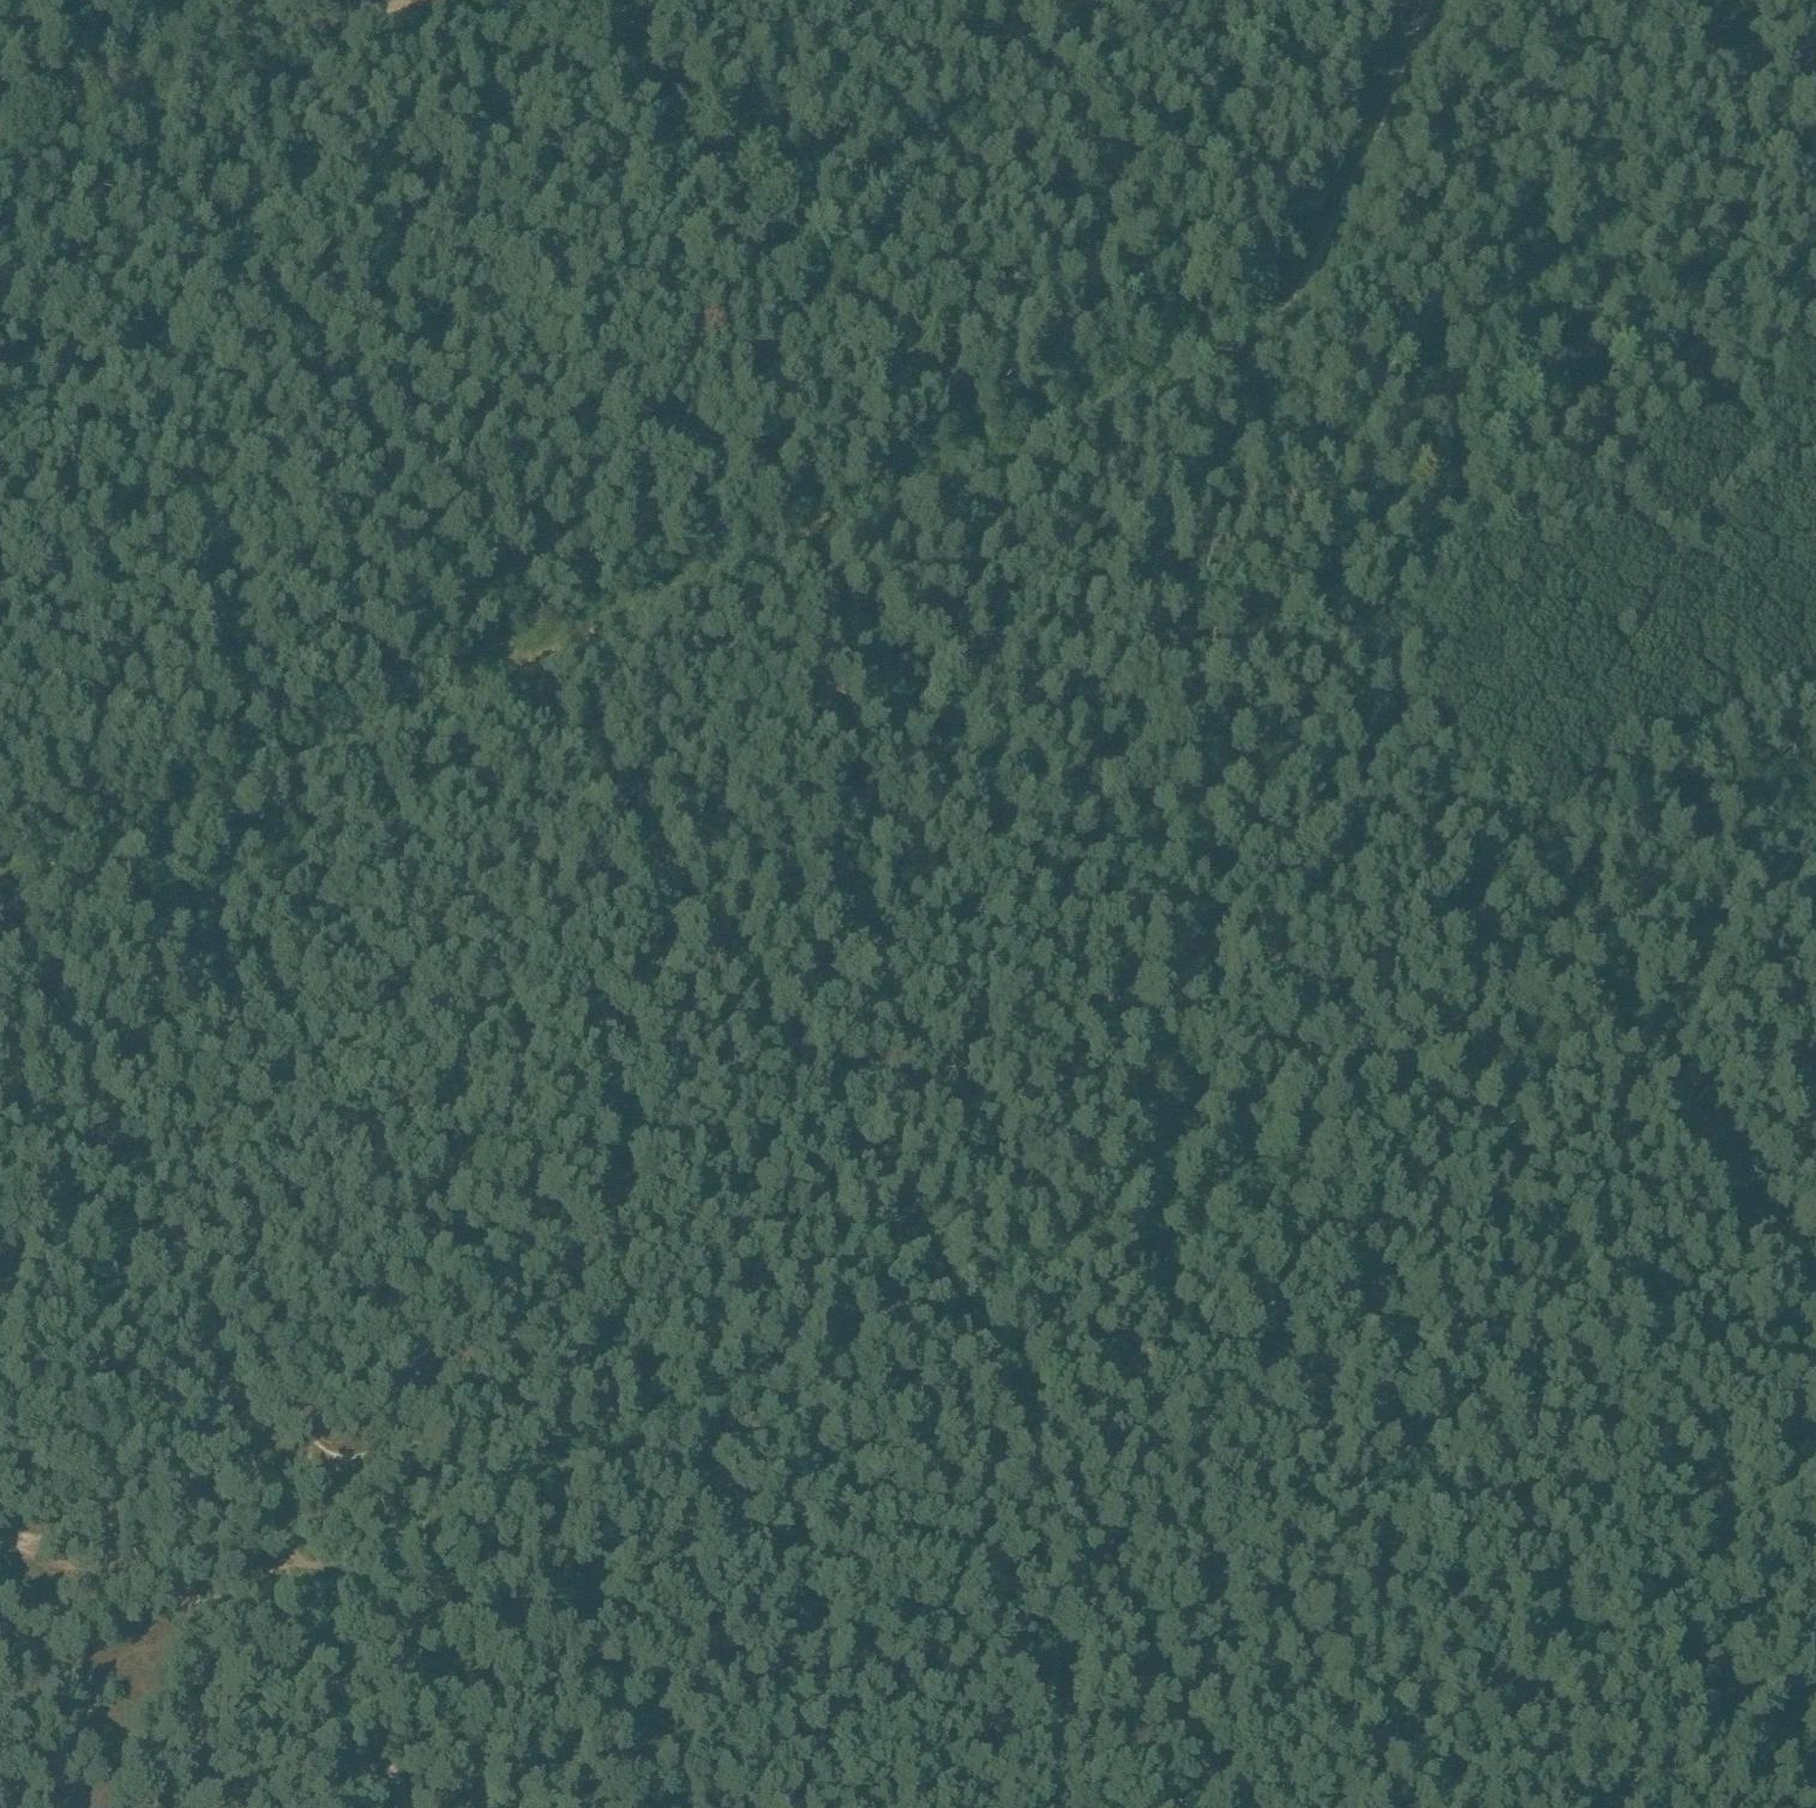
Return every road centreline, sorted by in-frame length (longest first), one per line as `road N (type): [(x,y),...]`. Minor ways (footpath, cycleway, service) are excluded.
road 1 (track): [(1685,0),(1815,234)]

